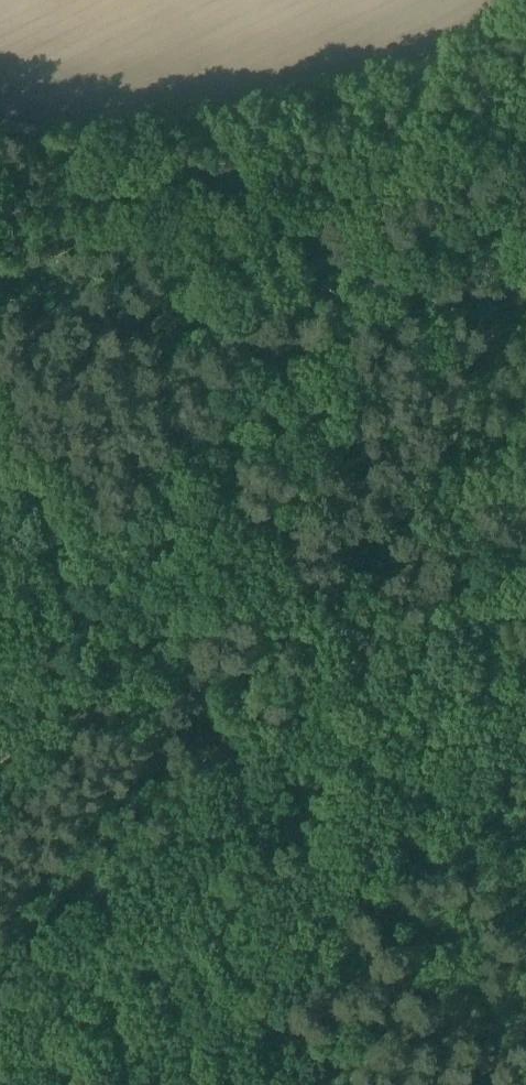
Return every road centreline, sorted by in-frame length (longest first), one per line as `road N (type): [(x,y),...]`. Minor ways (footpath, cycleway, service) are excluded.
road 1 (track): [(0,134),(61,140),(409,74),(498,31),(525,1)]
road 2 (track): [(525,787),(289,616),(78,518)]

